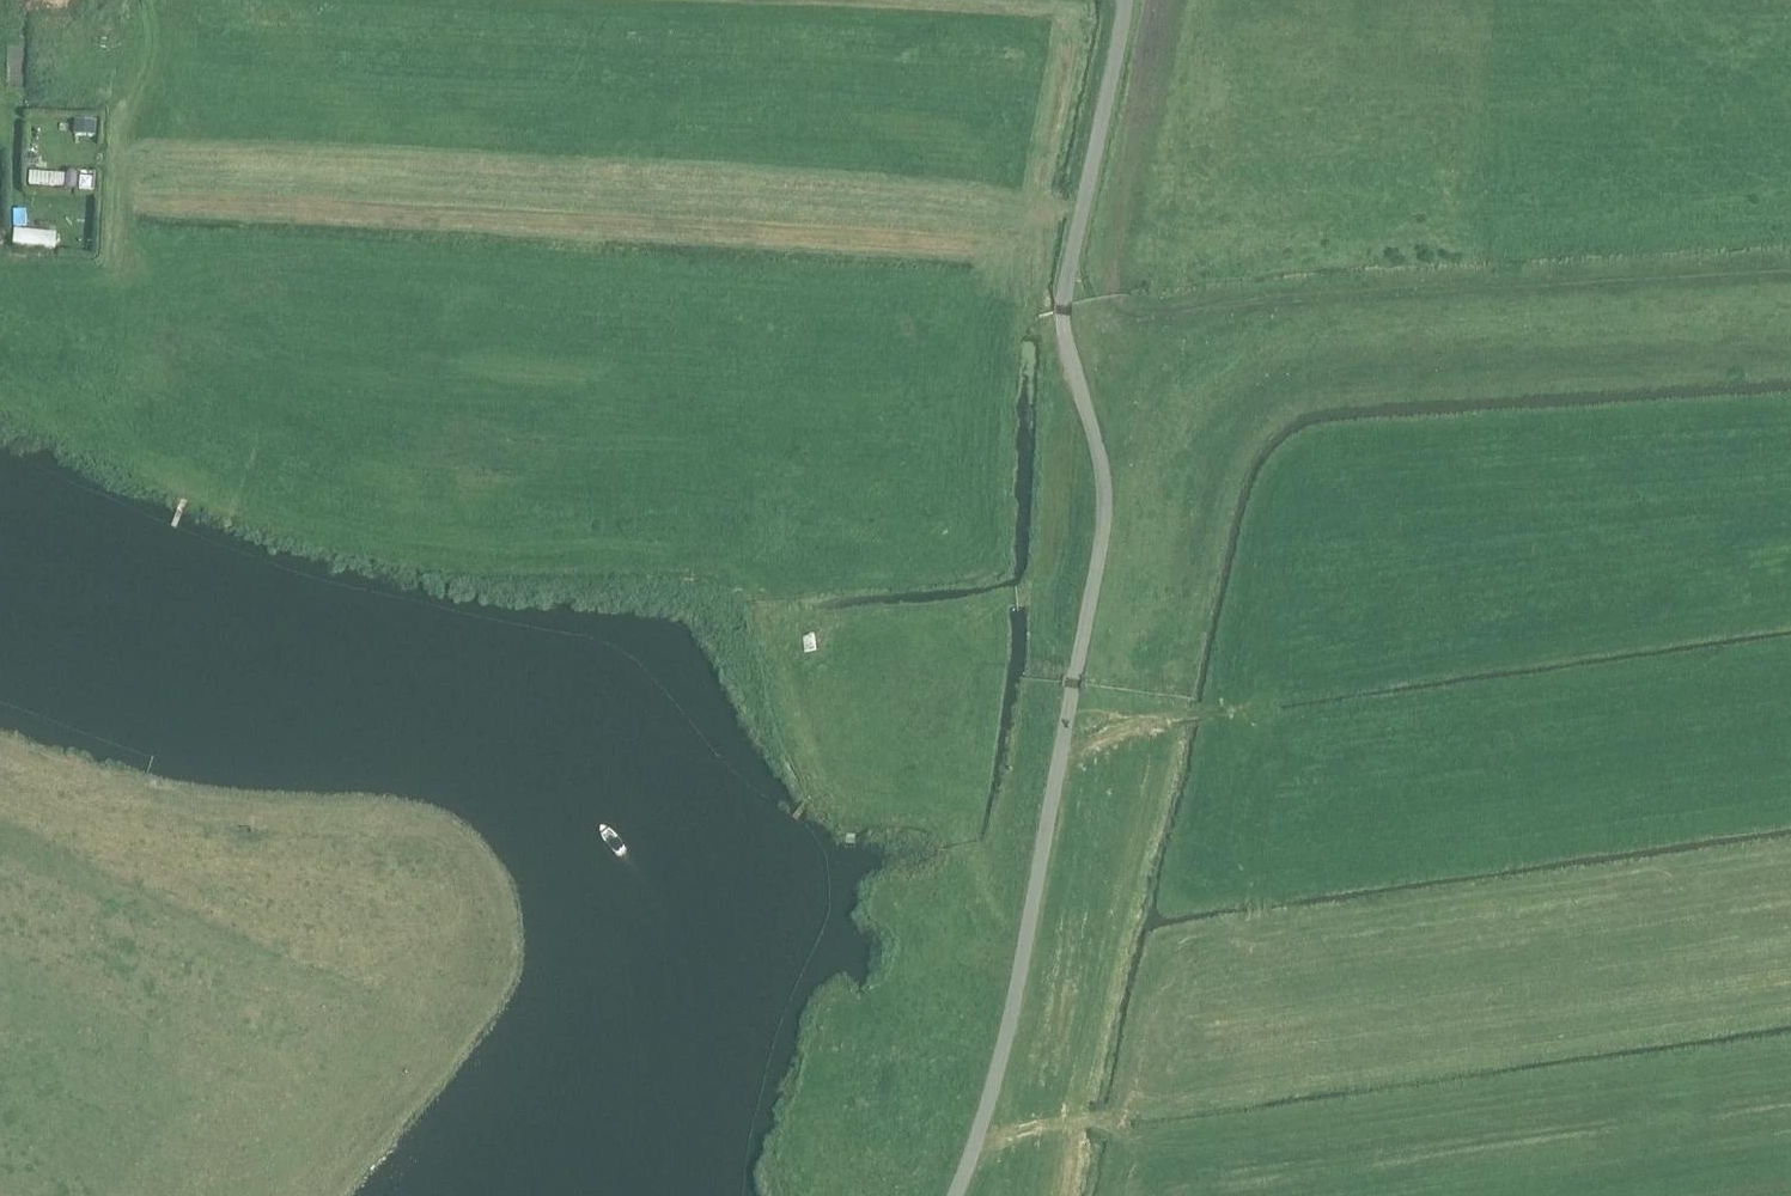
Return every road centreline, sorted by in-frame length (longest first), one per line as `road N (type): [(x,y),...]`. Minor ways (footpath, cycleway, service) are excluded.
road 1 (unclassified): [(955,1195),(1018,986),(1092,591),(1106,492),(1060,332),(1134,0)]

